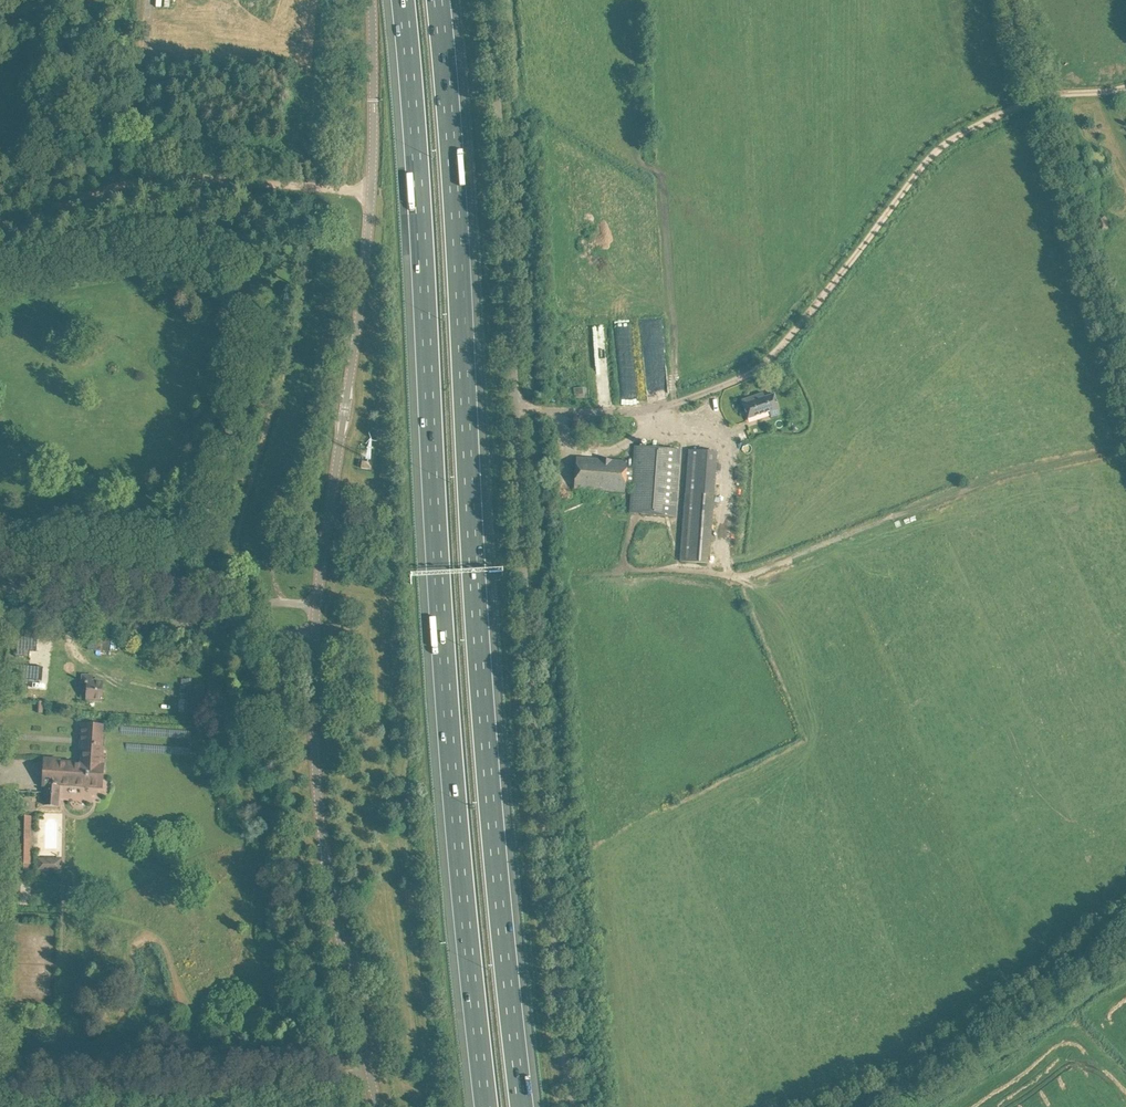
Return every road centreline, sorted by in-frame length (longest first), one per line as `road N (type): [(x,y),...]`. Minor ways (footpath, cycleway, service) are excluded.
road 1 (tertiary): [(377,1106),(328,874),(314,703),(317,605),(371,191),(371,0)]
road 2 (motorway): [(522,1106),(474,606),(439,0)]
road 3 (motorway): [(405,0),(453,771),(486,1106)]
road 4 (unclassified): [(574,1106),(535,717),(518,407)]
road 5 (unclassified): [(518,407),(663,405),(765,376),(925,169),(948,147),(1040,97)]
road 6 (unclassified): [(518,407),(492,0)]
road 7 (track): [(371,191),(146,178),(0,218)]

